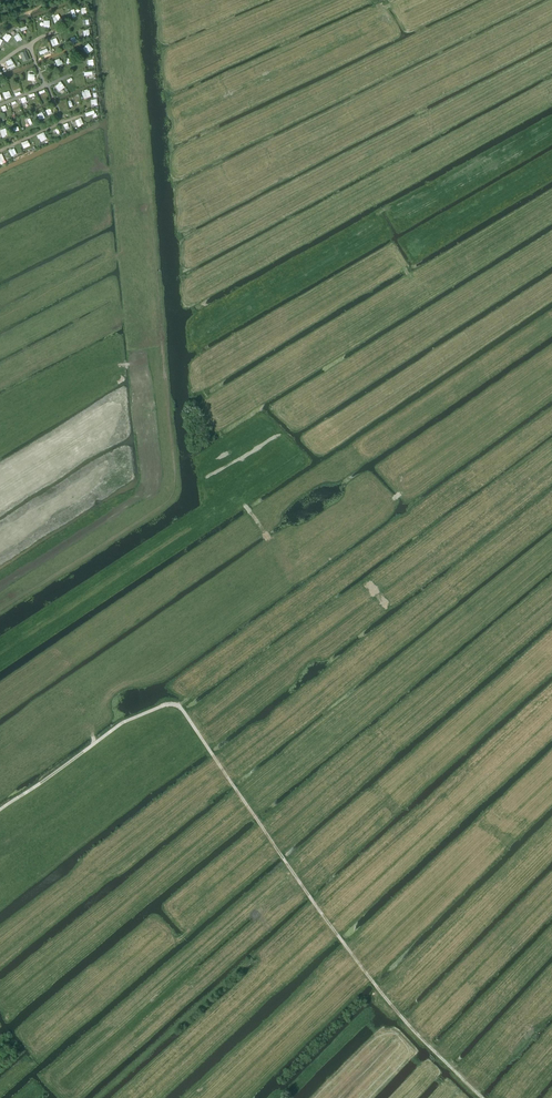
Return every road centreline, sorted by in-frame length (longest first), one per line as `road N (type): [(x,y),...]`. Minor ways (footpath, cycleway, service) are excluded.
road 1 (track): [(0,810),(121,724),(181,707),(318,909),(386,999),(455,1071)]

